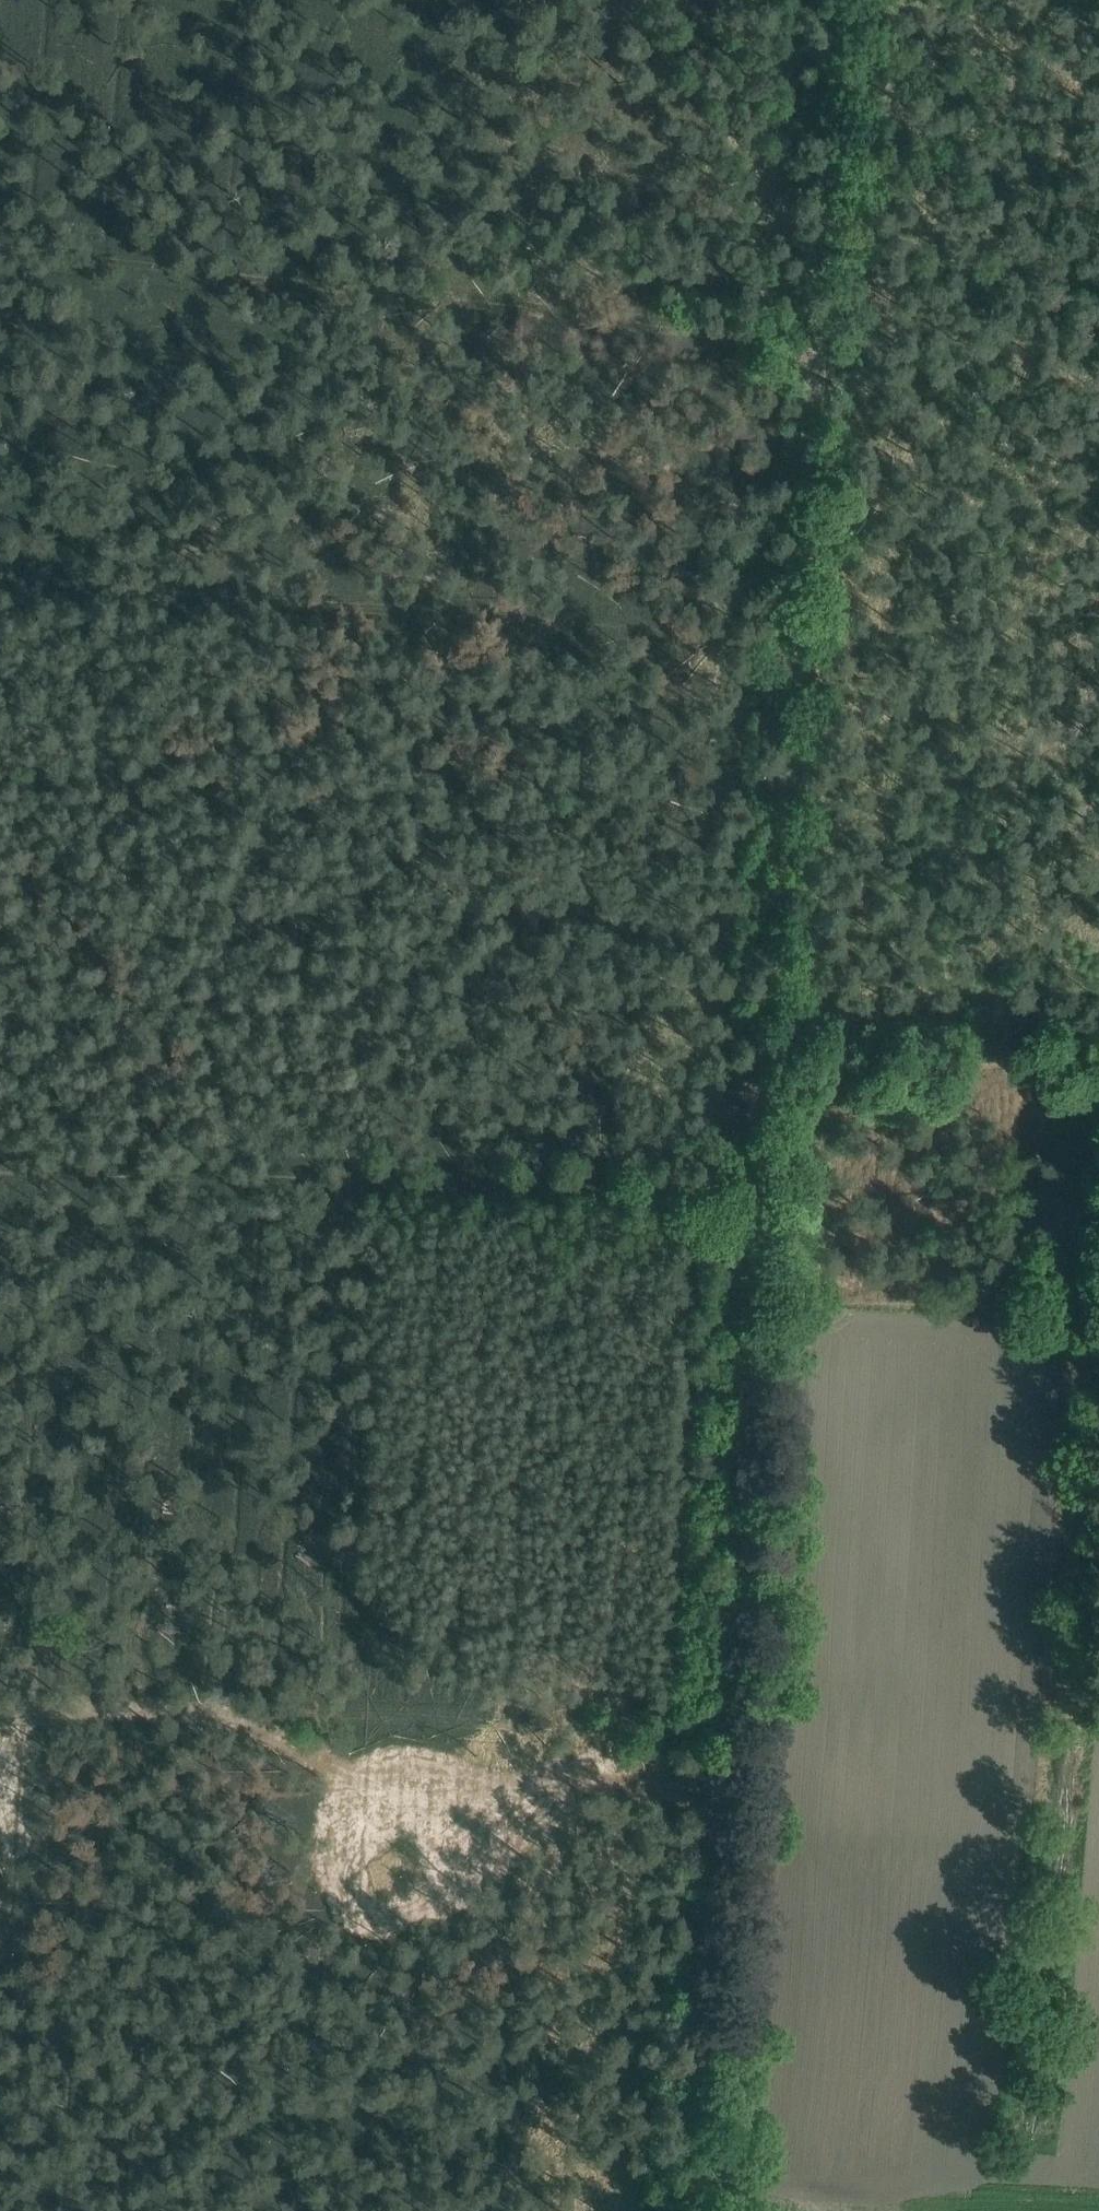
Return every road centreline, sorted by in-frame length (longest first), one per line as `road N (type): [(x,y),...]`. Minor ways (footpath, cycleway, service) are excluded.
road 1 (track): [(766,1059),(670,2210)]
road 2 (track): [(846,0),(766,1059)]

